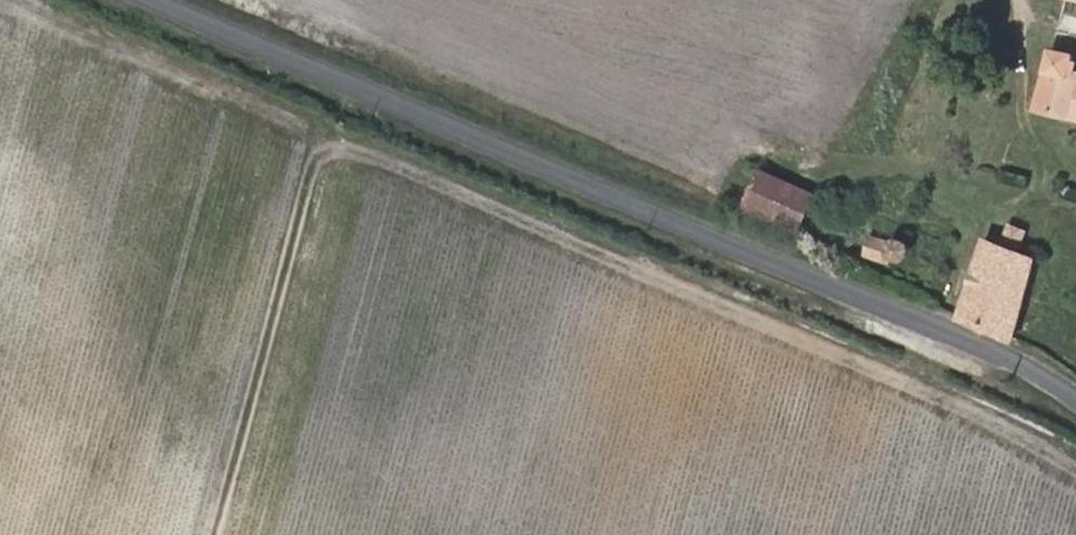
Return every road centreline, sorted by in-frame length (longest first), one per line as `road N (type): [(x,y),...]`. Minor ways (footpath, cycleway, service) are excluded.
road 1 (track): [(1075,478),(843,350),(0,6)]
road 2 (residential): [(1075,398),(1015,361),(158,0)]
road 3 (track): [(220,534),(319,141)]

